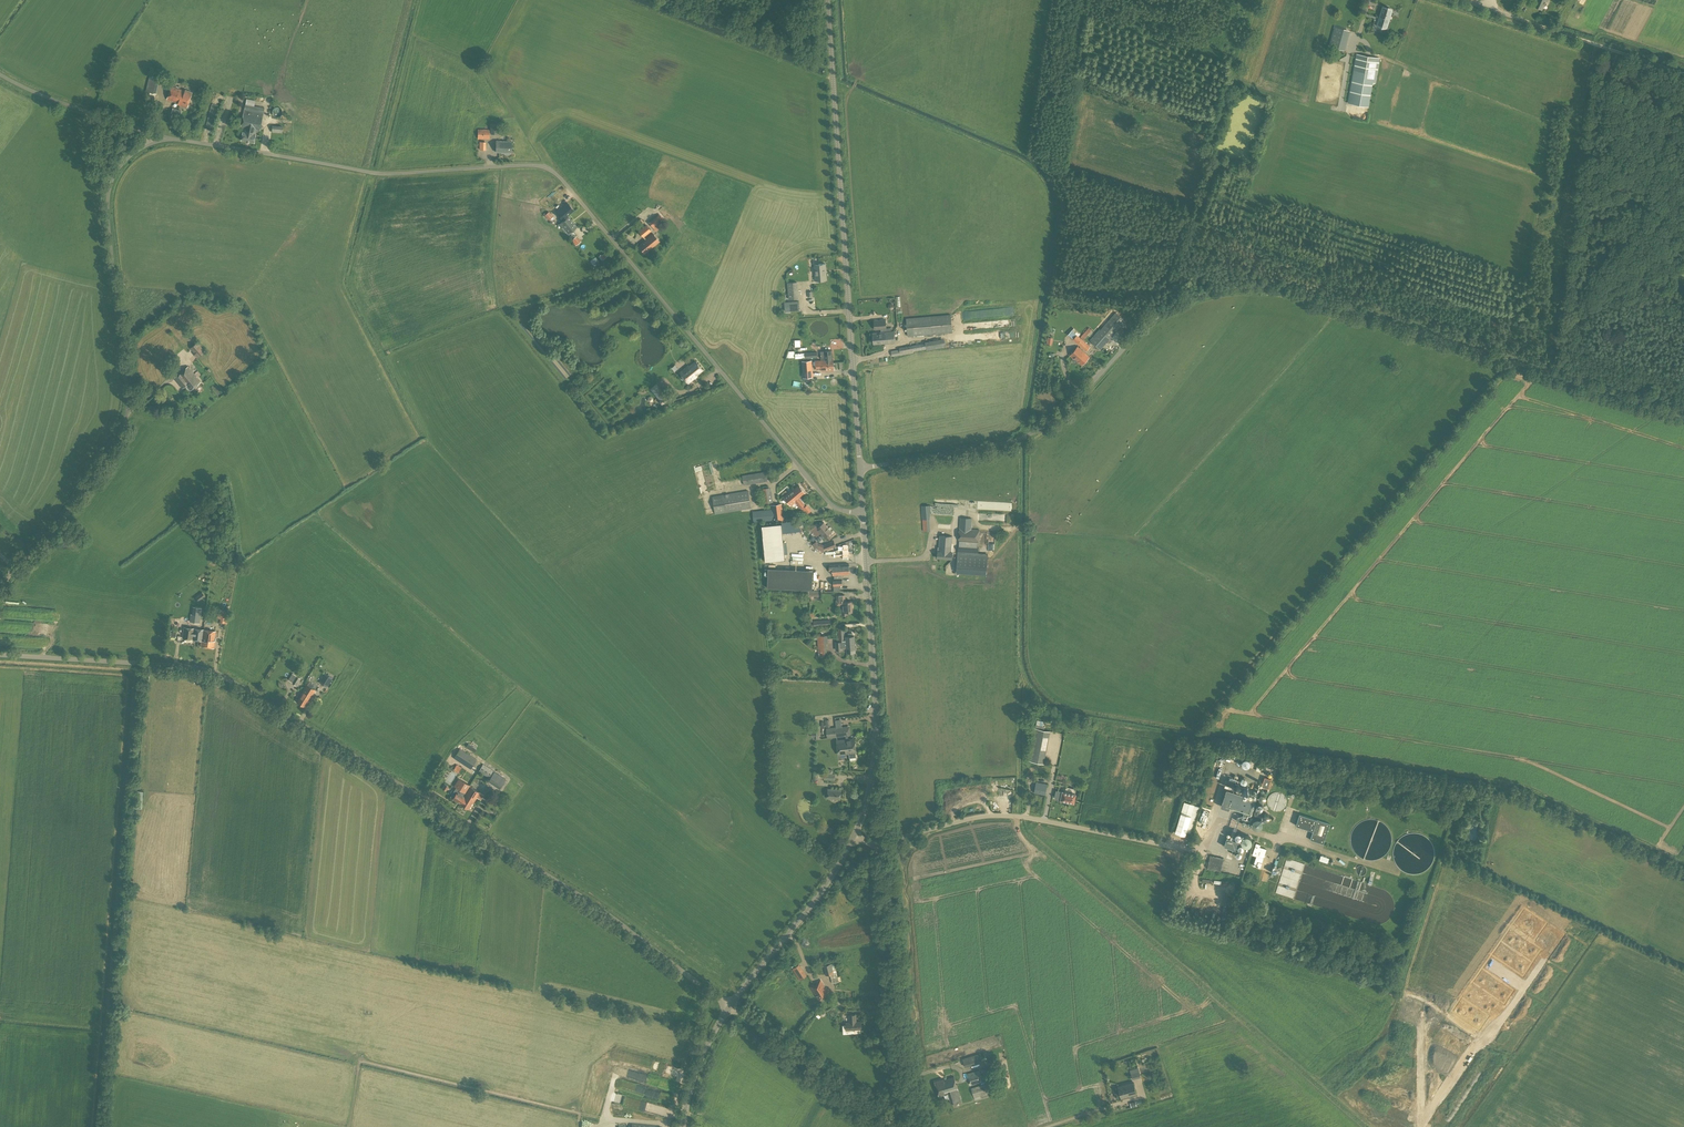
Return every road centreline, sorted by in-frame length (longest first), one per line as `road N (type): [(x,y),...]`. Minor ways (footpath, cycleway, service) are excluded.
road 1 (unclassified): [(1683,416),(1293,292),(1239,288),(1189,300),(1148,324),(1068,408),(1028,435),(860,469)]
road 2 (unclassified): [(863,512),(826,500),(550,170),(377,173),(172,138)]
road 3 (unclassified): [(729,1006),(612,917),(219,674),(0,655)]
road 4 (unclassified): [(0,593),(12,569),(56,529),(125,420),(108,198),(123,162),(151,143)]
road 5 (tertiary): [(860,469),(827,0)]
road 6 (tertiary): [(853,837),(875,750),(863,512)]
road 7 (unclassified): [(1183,849),(1014,816),(960,821),(876,847)]
road 8 (unclassified): [(924,1126),(904,1066),(887,864),(876,847)]
road 9 (tertiary): [(729,1006),(853,837)]
road 10 (unclassified): [(729,1006),(894,1126)]
road 11 (unclassified): [(147,131),(0,75)]
road 12 (track): [(1536,28),(1683,75)]
road 13 (tertiary): [(683,1126),(693,1078),(729,1006)]

